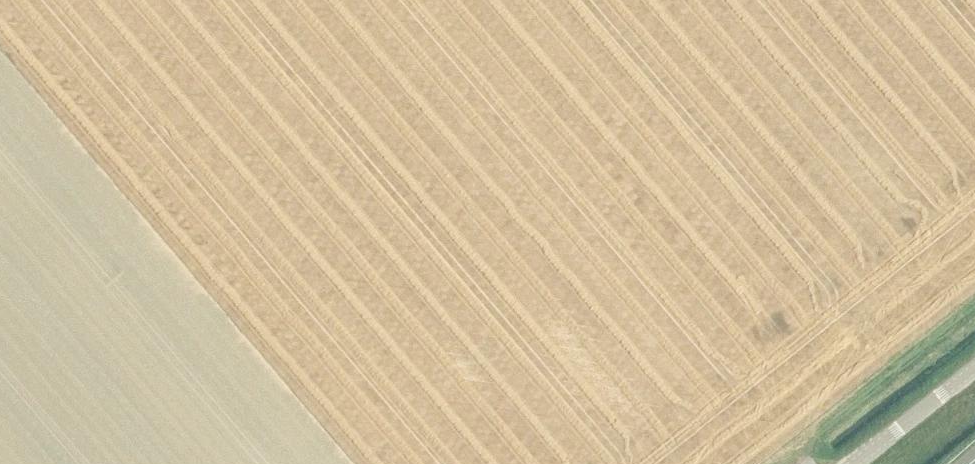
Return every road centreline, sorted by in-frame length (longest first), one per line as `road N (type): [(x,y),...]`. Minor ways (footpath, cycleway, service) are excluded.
road 1 (unclassified): [(848,463),(974,369)]

